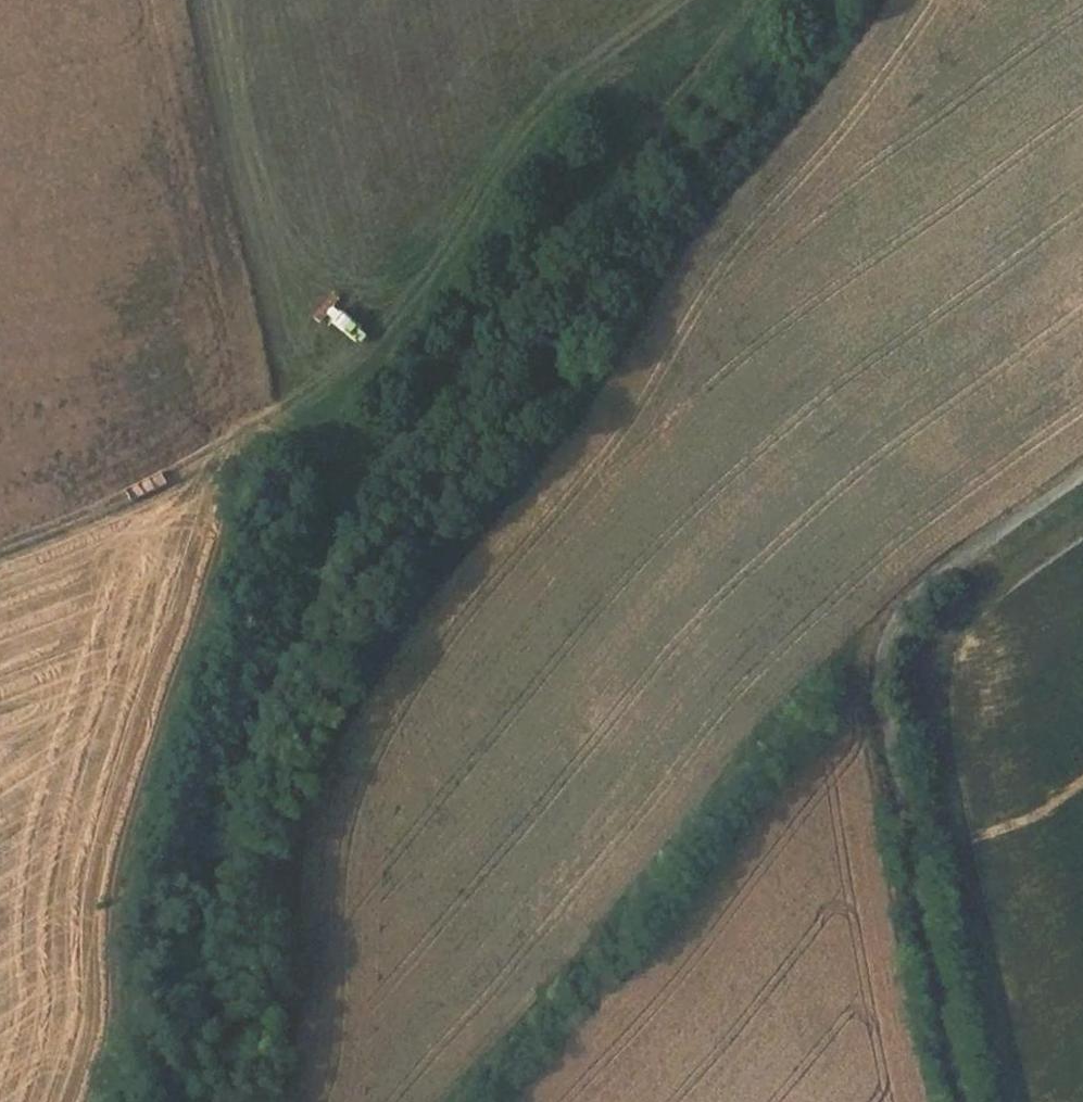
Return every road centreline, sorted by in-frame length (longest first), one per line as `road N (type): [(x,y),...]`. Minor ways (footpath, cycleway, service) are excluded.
road 1 (track): [(1082,472),(916,595),(881,636),(868,677),(952,1101)]

